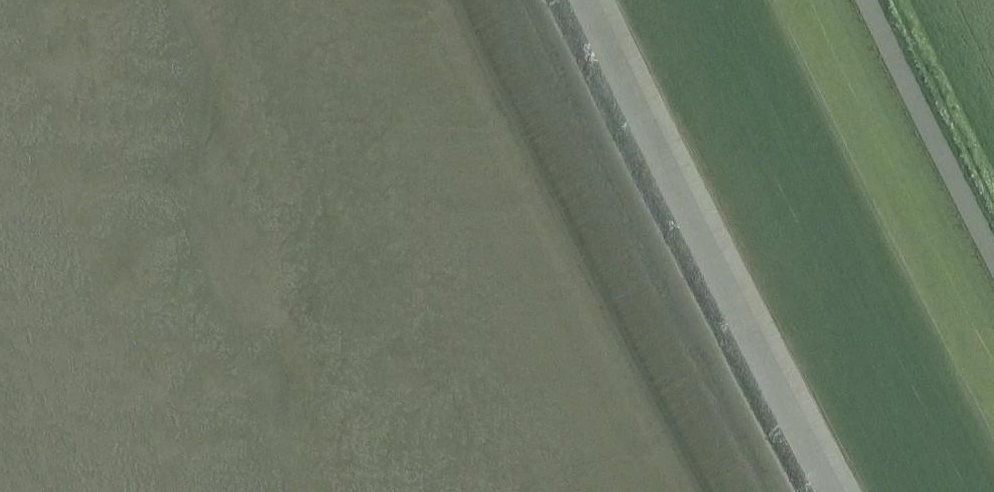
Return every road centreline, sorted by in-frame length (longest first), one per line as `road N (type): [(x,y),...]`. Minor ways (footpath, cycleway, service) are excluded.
road 1 (track): [(837,491),(593,0)]

